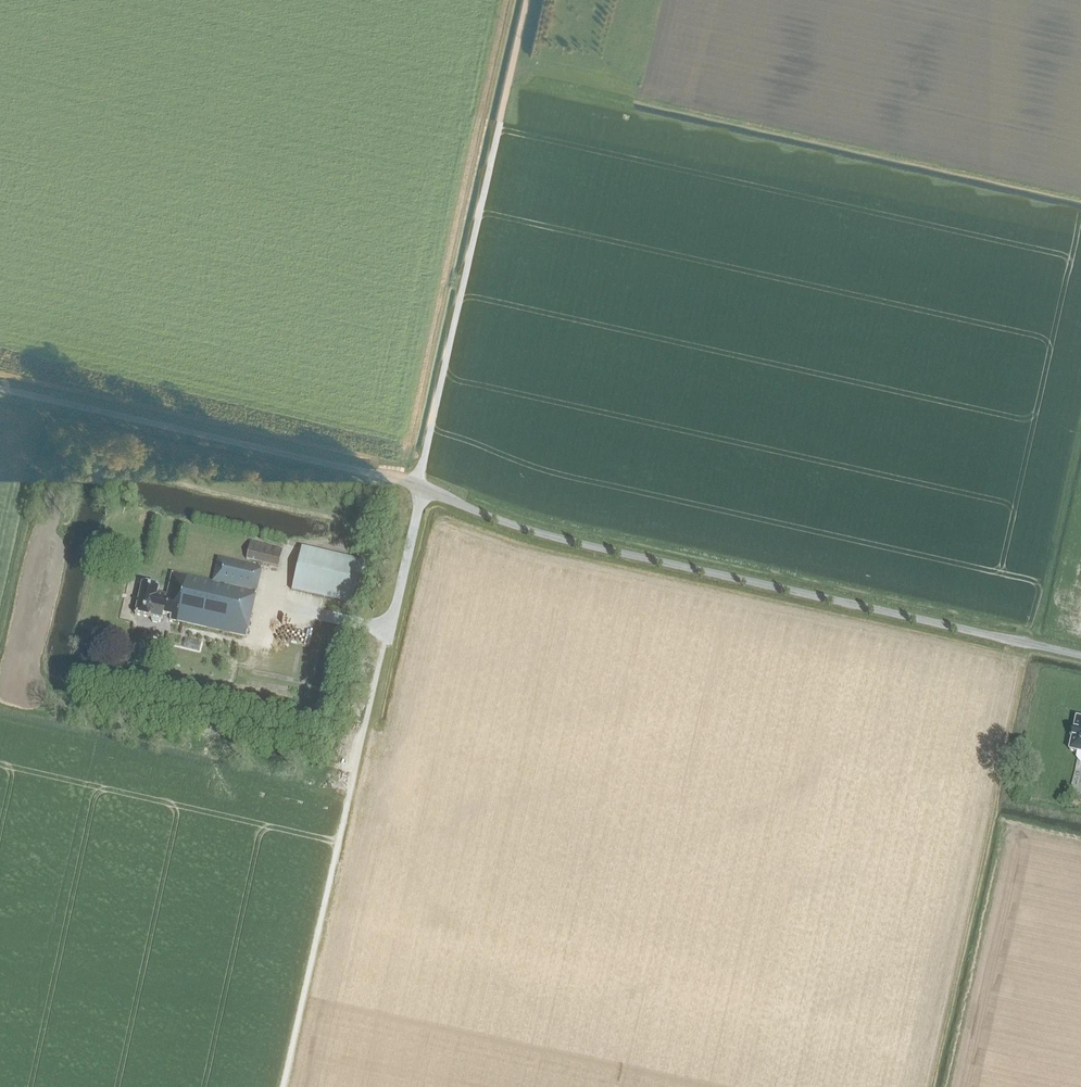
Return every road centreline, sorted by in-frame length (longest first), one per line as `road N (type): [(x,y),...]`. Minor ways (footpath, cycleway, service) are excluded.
road 1 (unclassified): [(0,387),(390,477),(536,533),(1080,655)]

